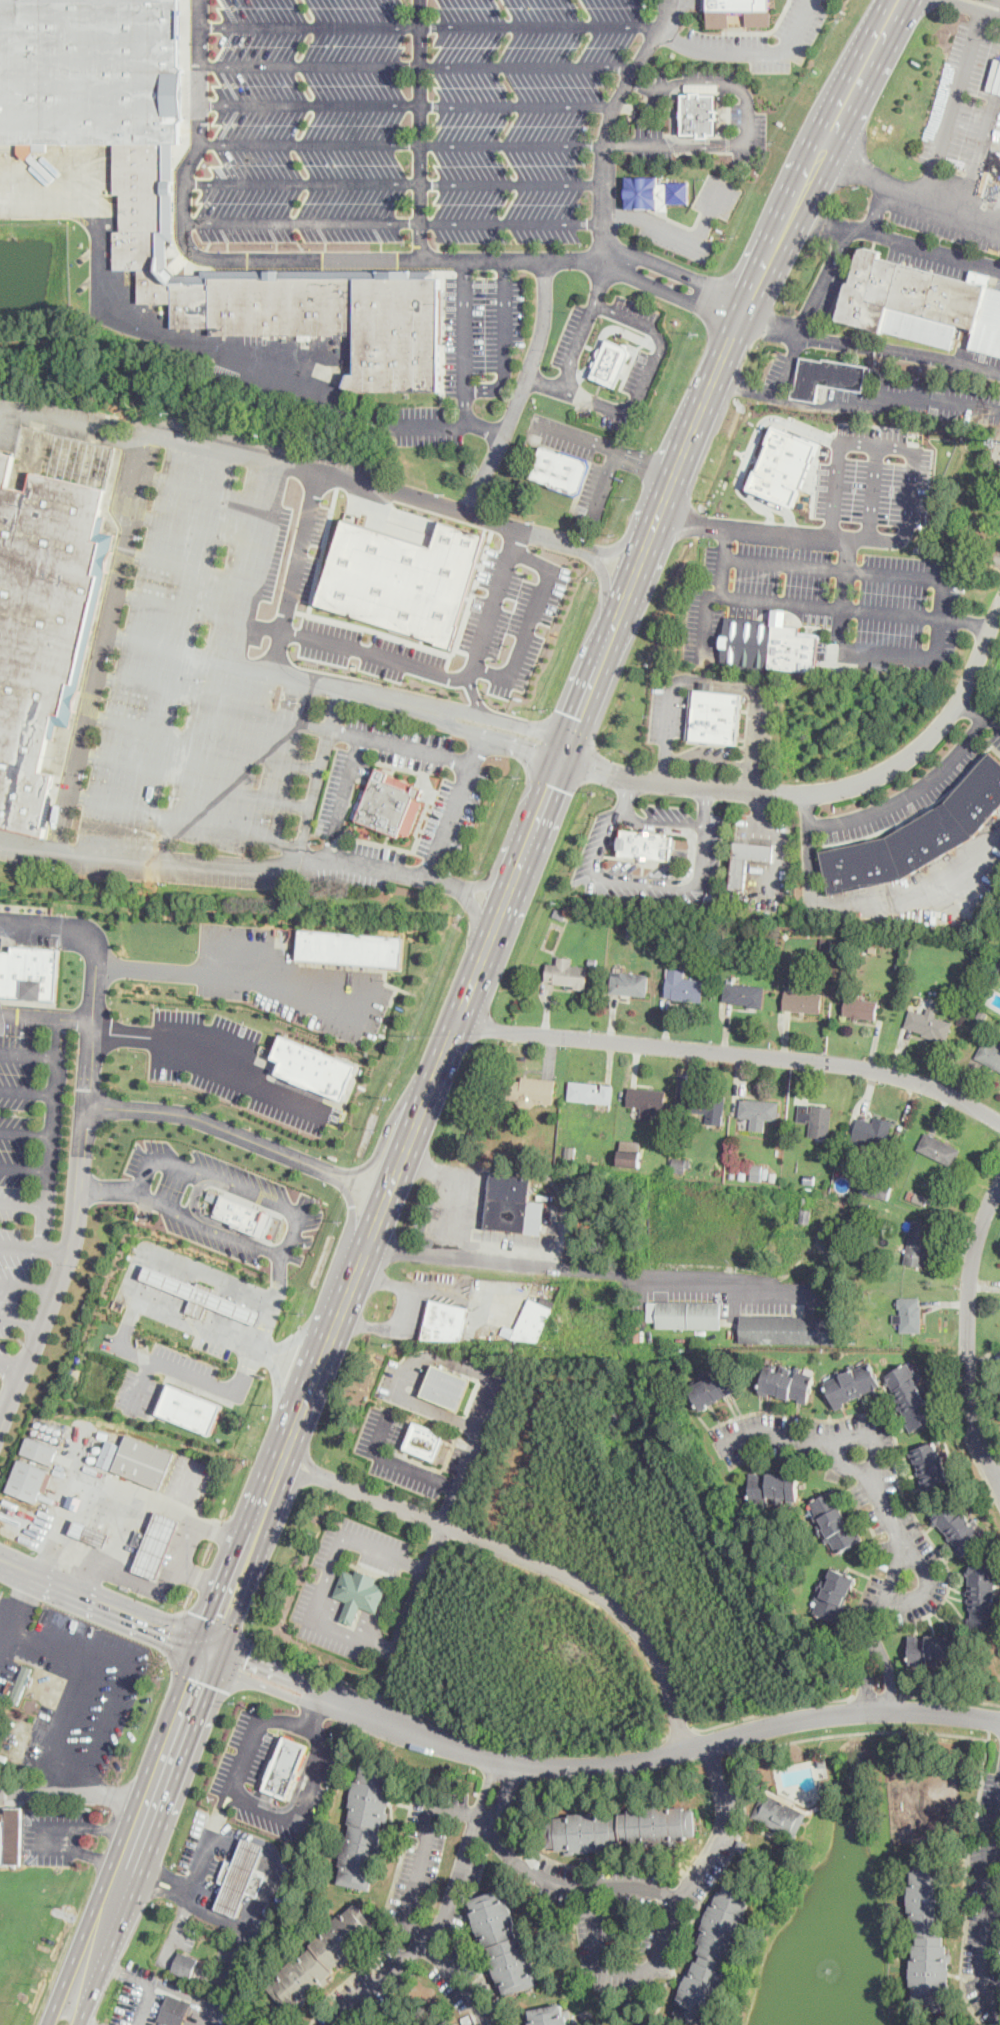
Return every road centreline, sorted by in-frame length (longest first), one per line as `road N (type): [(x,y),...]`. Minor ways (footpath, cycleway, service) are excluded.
road 1 (primary): [(458,1024),(717,381),(898,0)]
road 2 (residential): [(999,1721),(855,1711),(620,1762),(525,1764),(430,1738),(208,1650)]
road 3 (residential): [(458,1024),(841,1063),(919,1082),(999,1121)]
road 4 (residential): [(563,756),(631,780),(807,793),(852,783),(883,772),(936,731),(961,700),(999,612)]
road 5 (residential): [(281,1461),(540,1560),(607,1595),(651,1644),(672,1690),(684,1748)]
road 6 (residential): [(369,1242),(403,1252),(790,1286)]
road 7 (residential): [(881,1709),(873,1629),(903,1554),(874,1479),(842,1464),(830,1440),(746,1432),(726,1442)]
road 8 (primary): [(76,1994),(208,1650)]
road 9 (residential): [(999,1187),(976,1245),(968,1315),(971,1406),(999,1482)]
road 10 (tertiary): [(208,1650),(0,1559)]
road 11 (primary): [(208,1650),(281,1461)]
road 12 (primary): [(369,1242),(434,1083)]
road 13 (residential): [(998,1848),(989,1858),(982,1969),(999,2009)]
road 14 (residential): [(152,1794),(0,1791)]
road 15 (primary): [(294,1426),(341,1312)]

